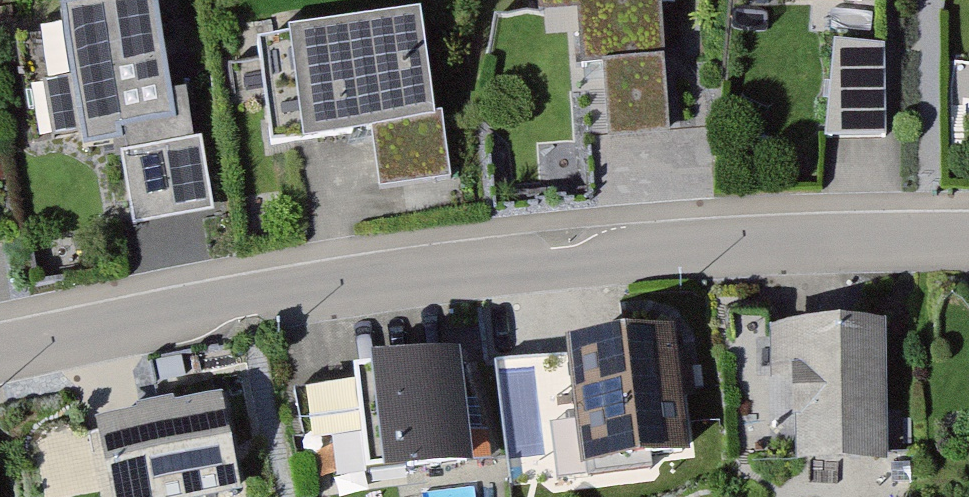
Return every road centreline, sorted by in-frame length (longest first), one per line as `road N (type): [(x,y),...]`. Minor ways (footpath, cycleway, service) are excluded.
road 1 (residential): [(968,239),(647,250),(246,293),(0,350)]

